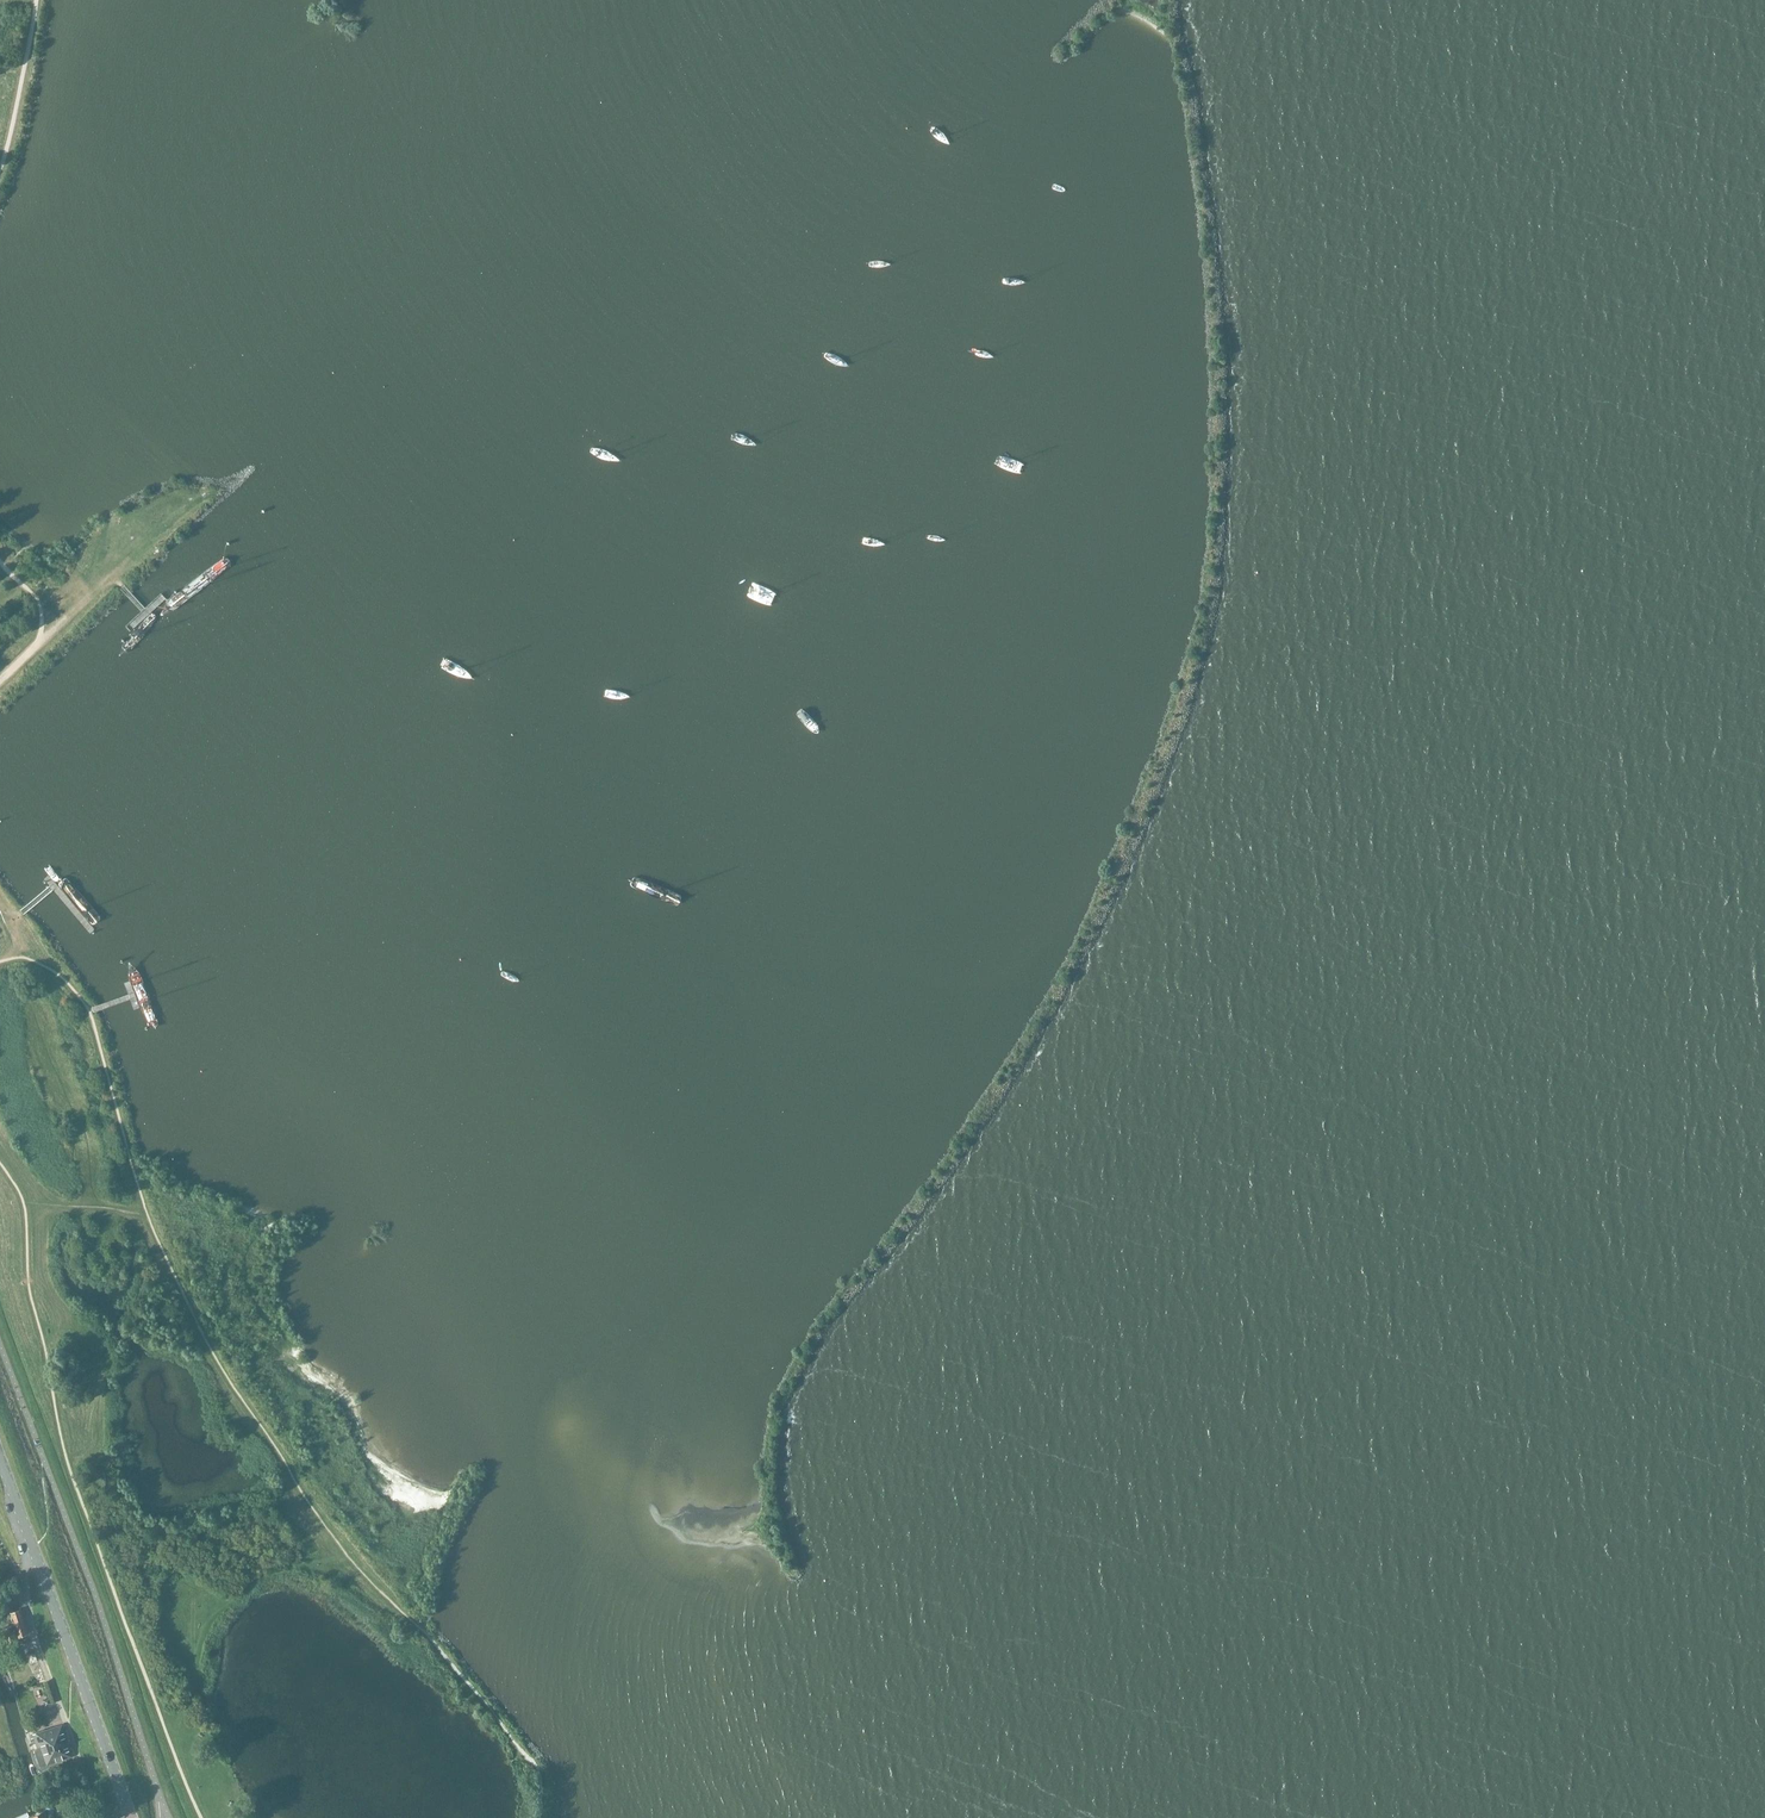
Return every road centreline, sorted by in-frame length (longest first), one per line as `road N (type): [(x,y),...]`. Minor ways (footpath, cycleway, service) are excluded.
road 1 (tertiary): [(130,1817),(0,1455)]

